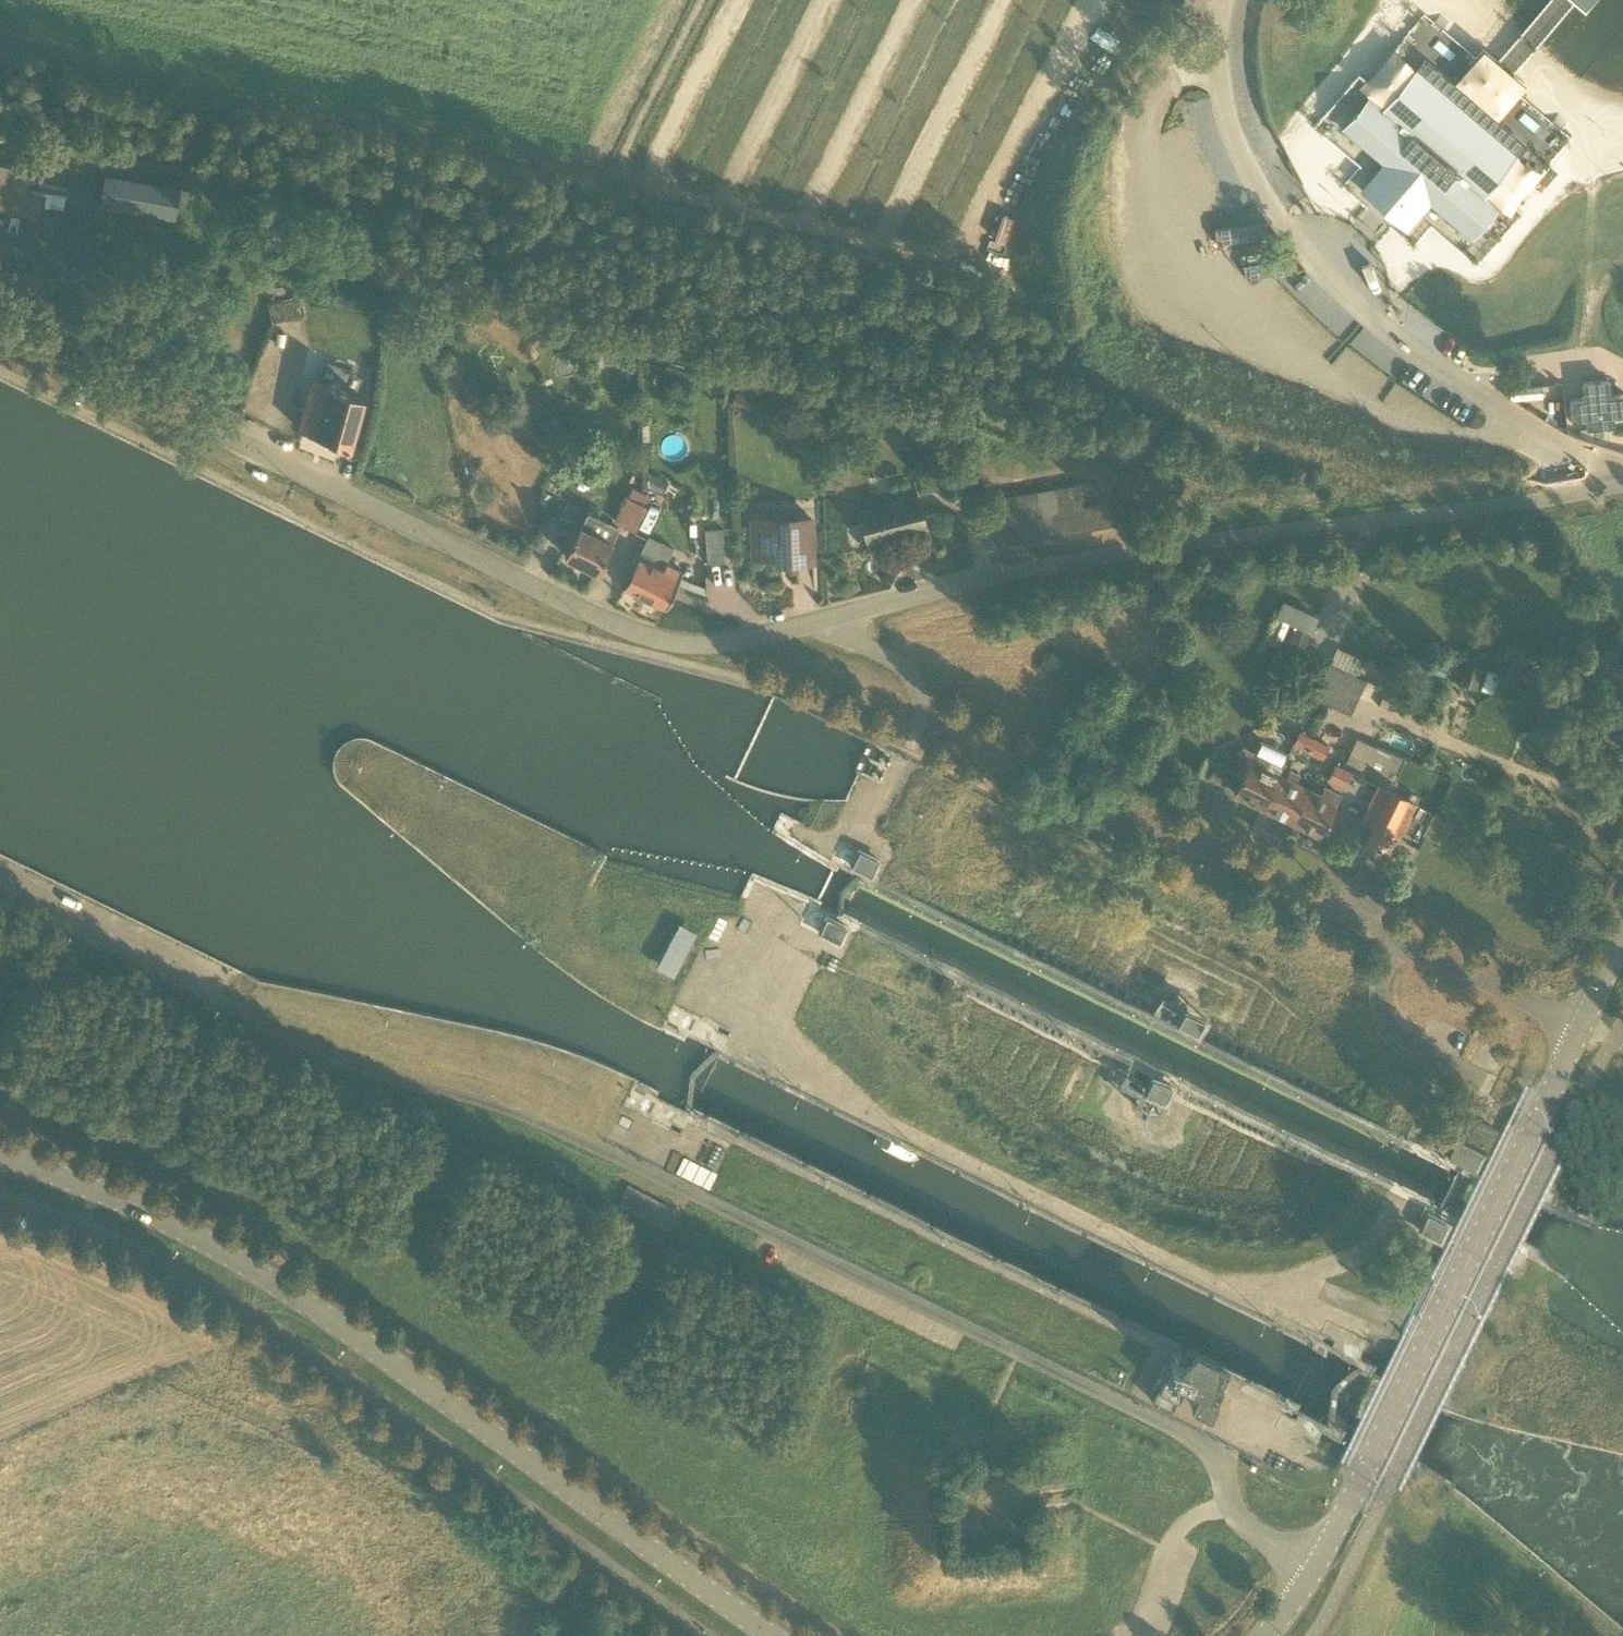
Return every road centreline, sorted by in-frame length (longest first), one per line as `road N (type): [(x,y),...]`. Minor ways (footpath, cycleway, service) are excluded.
road 1 (tertiary): [(0,1153),(64,1168),(229,1259),(783,1635)]
road 2 (unclassified): [(837,615),(1050,562),(1622,479)]
road 3 (tertiary): [(1265,1635),(1310,1580),(1622,938)]
road 4 (unclassified): [(624,627),(0,325)]
road 5 (unclassified): [(876,804),(900,770),(920,703),(909,677),(837,615)]
road 6 (unclassified): [(624,627),(678,641),(758,637),(837,615)]

